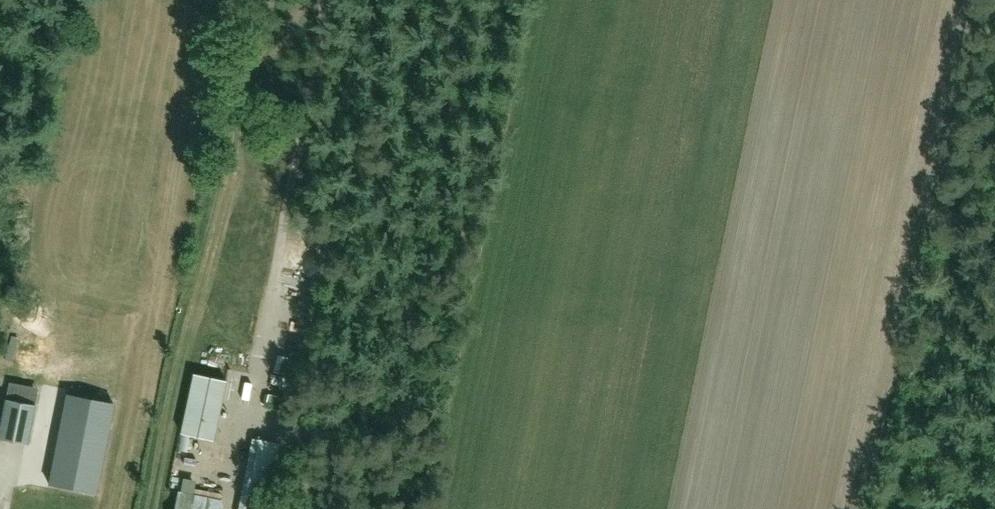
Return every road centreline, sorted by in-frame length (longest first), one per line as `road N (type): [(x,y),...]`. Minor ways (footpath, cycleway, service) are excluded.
road 1 (track): [(870,508),(970,0)]

